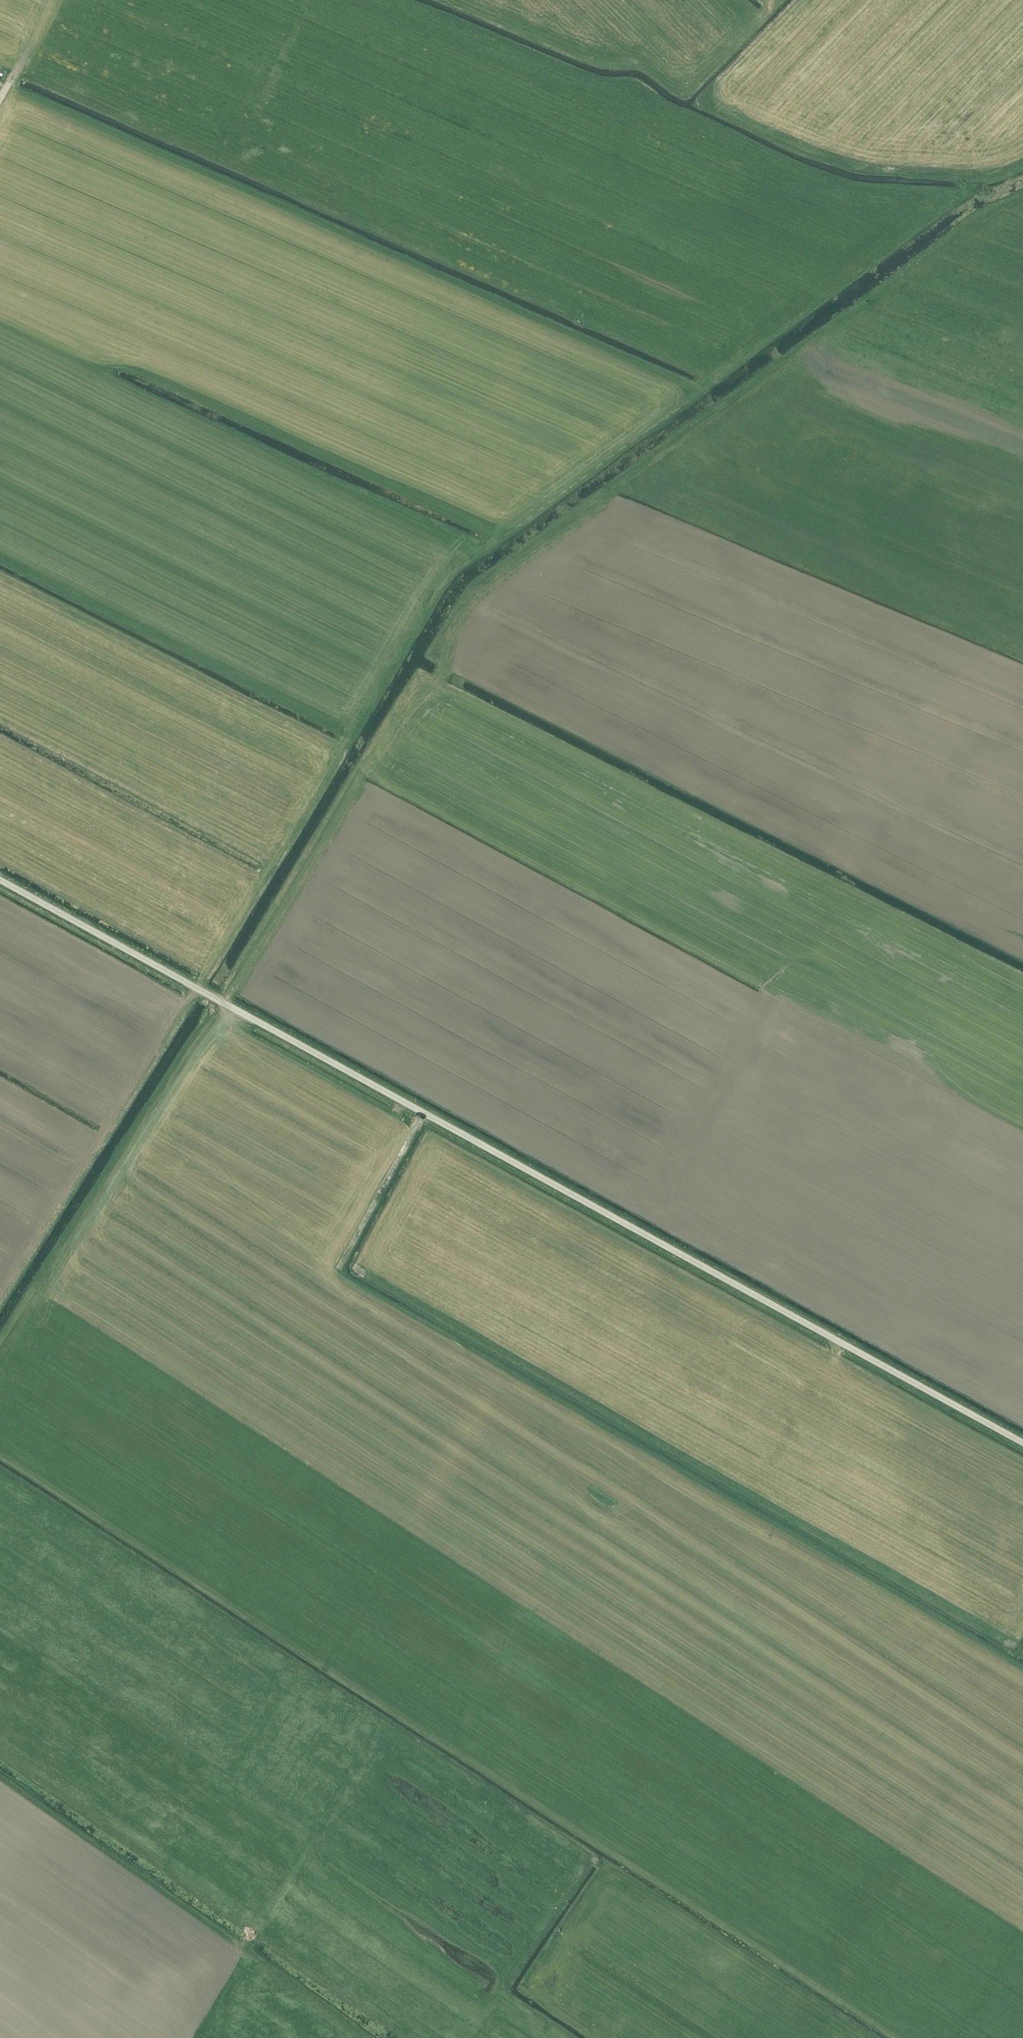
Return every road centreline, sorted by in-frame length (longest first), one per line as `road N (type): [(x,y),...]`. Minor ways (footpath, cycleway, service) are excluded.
road 1 (unclassified): [(1022,1445),(0,878)]

